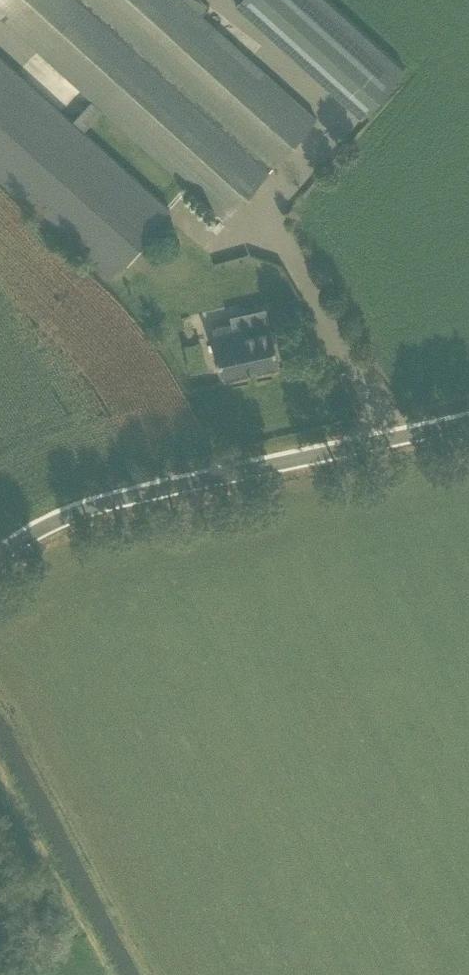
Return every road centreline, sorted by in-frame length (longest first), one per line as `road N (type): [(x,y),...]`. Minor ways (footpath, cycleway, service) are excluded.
road 1 (unclassified): [(0,532),(69,501),(468,424)]

